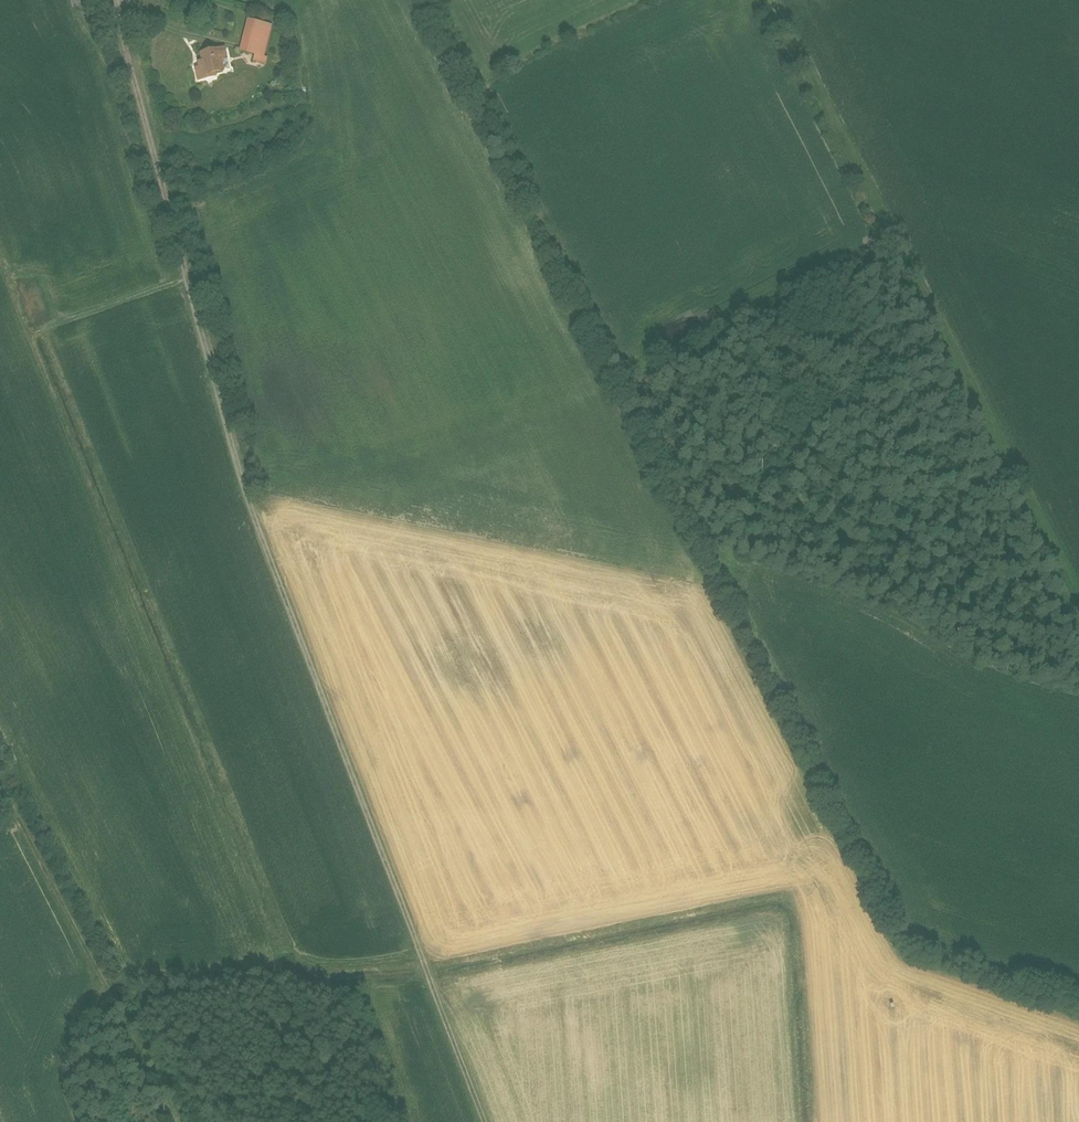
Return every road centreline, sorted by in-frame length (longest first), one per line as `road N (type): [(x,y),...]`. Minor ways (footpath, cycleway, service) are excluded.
road 1 (track): [(116,0),(238,473),(484,1121)]

